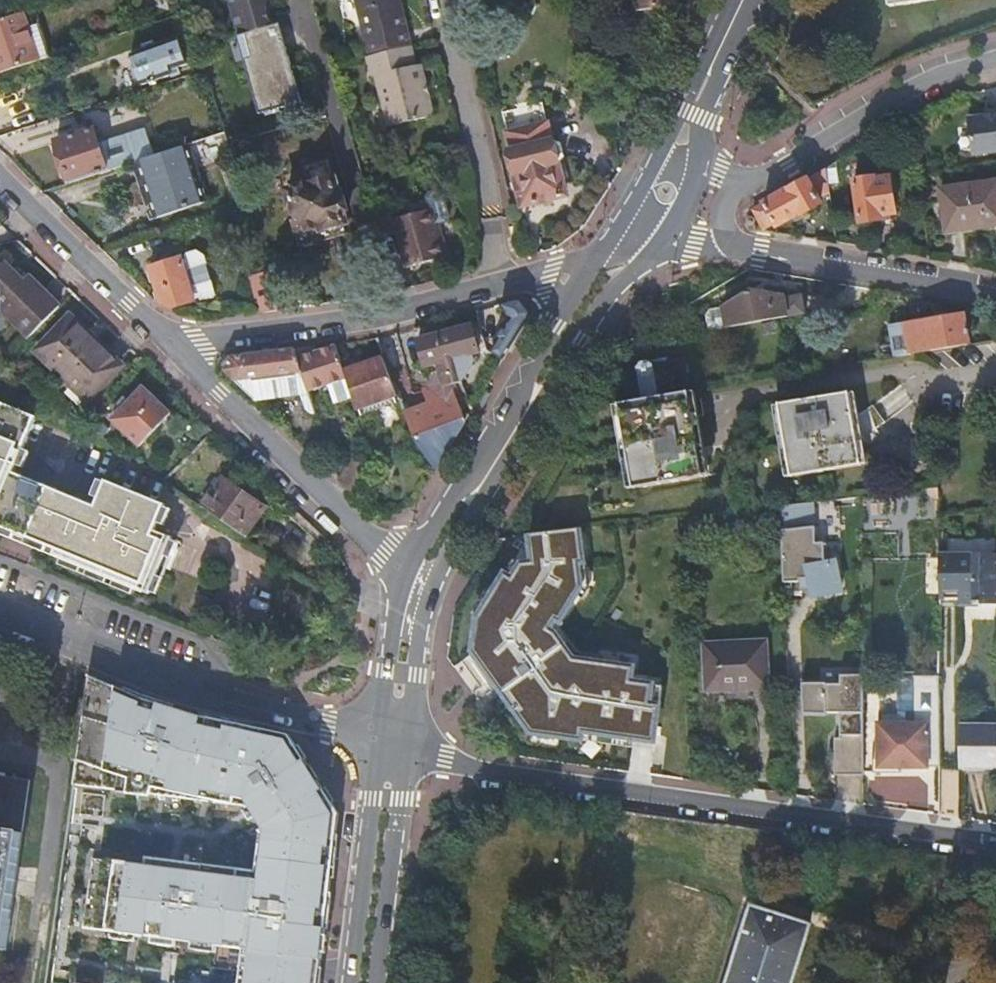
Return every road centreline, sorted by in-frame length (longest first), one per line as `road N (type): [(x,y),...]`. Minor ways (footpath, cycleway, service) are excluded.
road 1 (unclassified): [(995,842),(504,772),(398,743)]
road 2 (unclassified): [(0,620),(194,696),(398,743)]
road 3 (unclassified): [(616,257),(696,249),(796,256),(995,291)]
road 4 (secondary): [(416,573),(616,257)]
road 5 (unclassified): [(995,64),(930,86),(789,166),(747,182),(667,159)]
road 6 (residential): [(168,340),(357,326),(506,288)]
road 7 (residential): [(416,573),(383,551),(168,340)]
road 8 (residential): [(506,288),(445,0)]
road 9 (secondary): [(369,982),(398,743)]
road 10 (residential): [(168,340),(0,170)]
road 11 (secondary): [(667,159),(744,0)]
road 12 (secondary): [(398,743),(416,573)]

